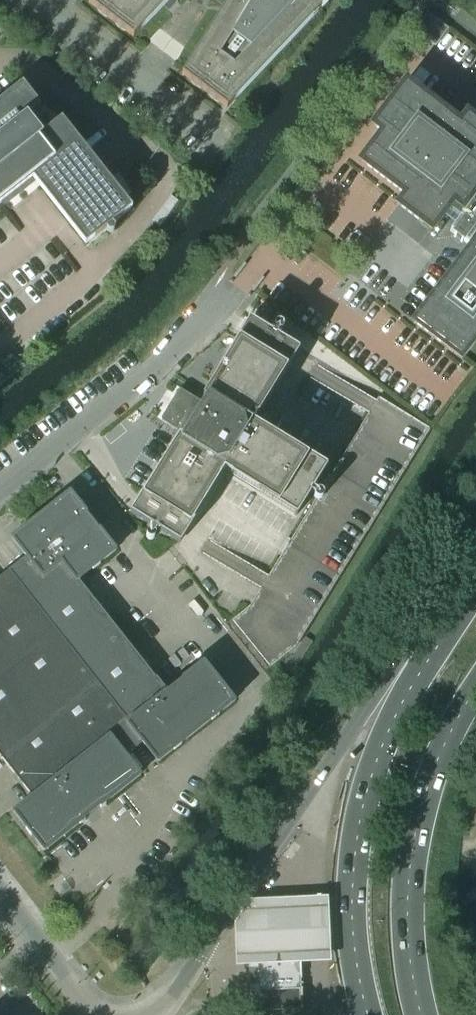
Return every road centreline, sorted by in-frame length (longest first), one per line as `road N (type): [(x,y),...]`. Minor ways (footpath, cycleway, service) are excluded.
road 1 (unclassified): [(431,655),(353,726),(193,967),(142,1014)]
road 2 (secondary): [(431,655),(382,745),(359,822),(352,916),(368,1014)]
road 3 (secondary): [(418,1014),(406,943),(408,860),(429,775),(475,687)]
road 4 (residential): [(0,494),(170,357),(221,301)]
road 5 (unclassified): [(97,1014),(0,893)]

